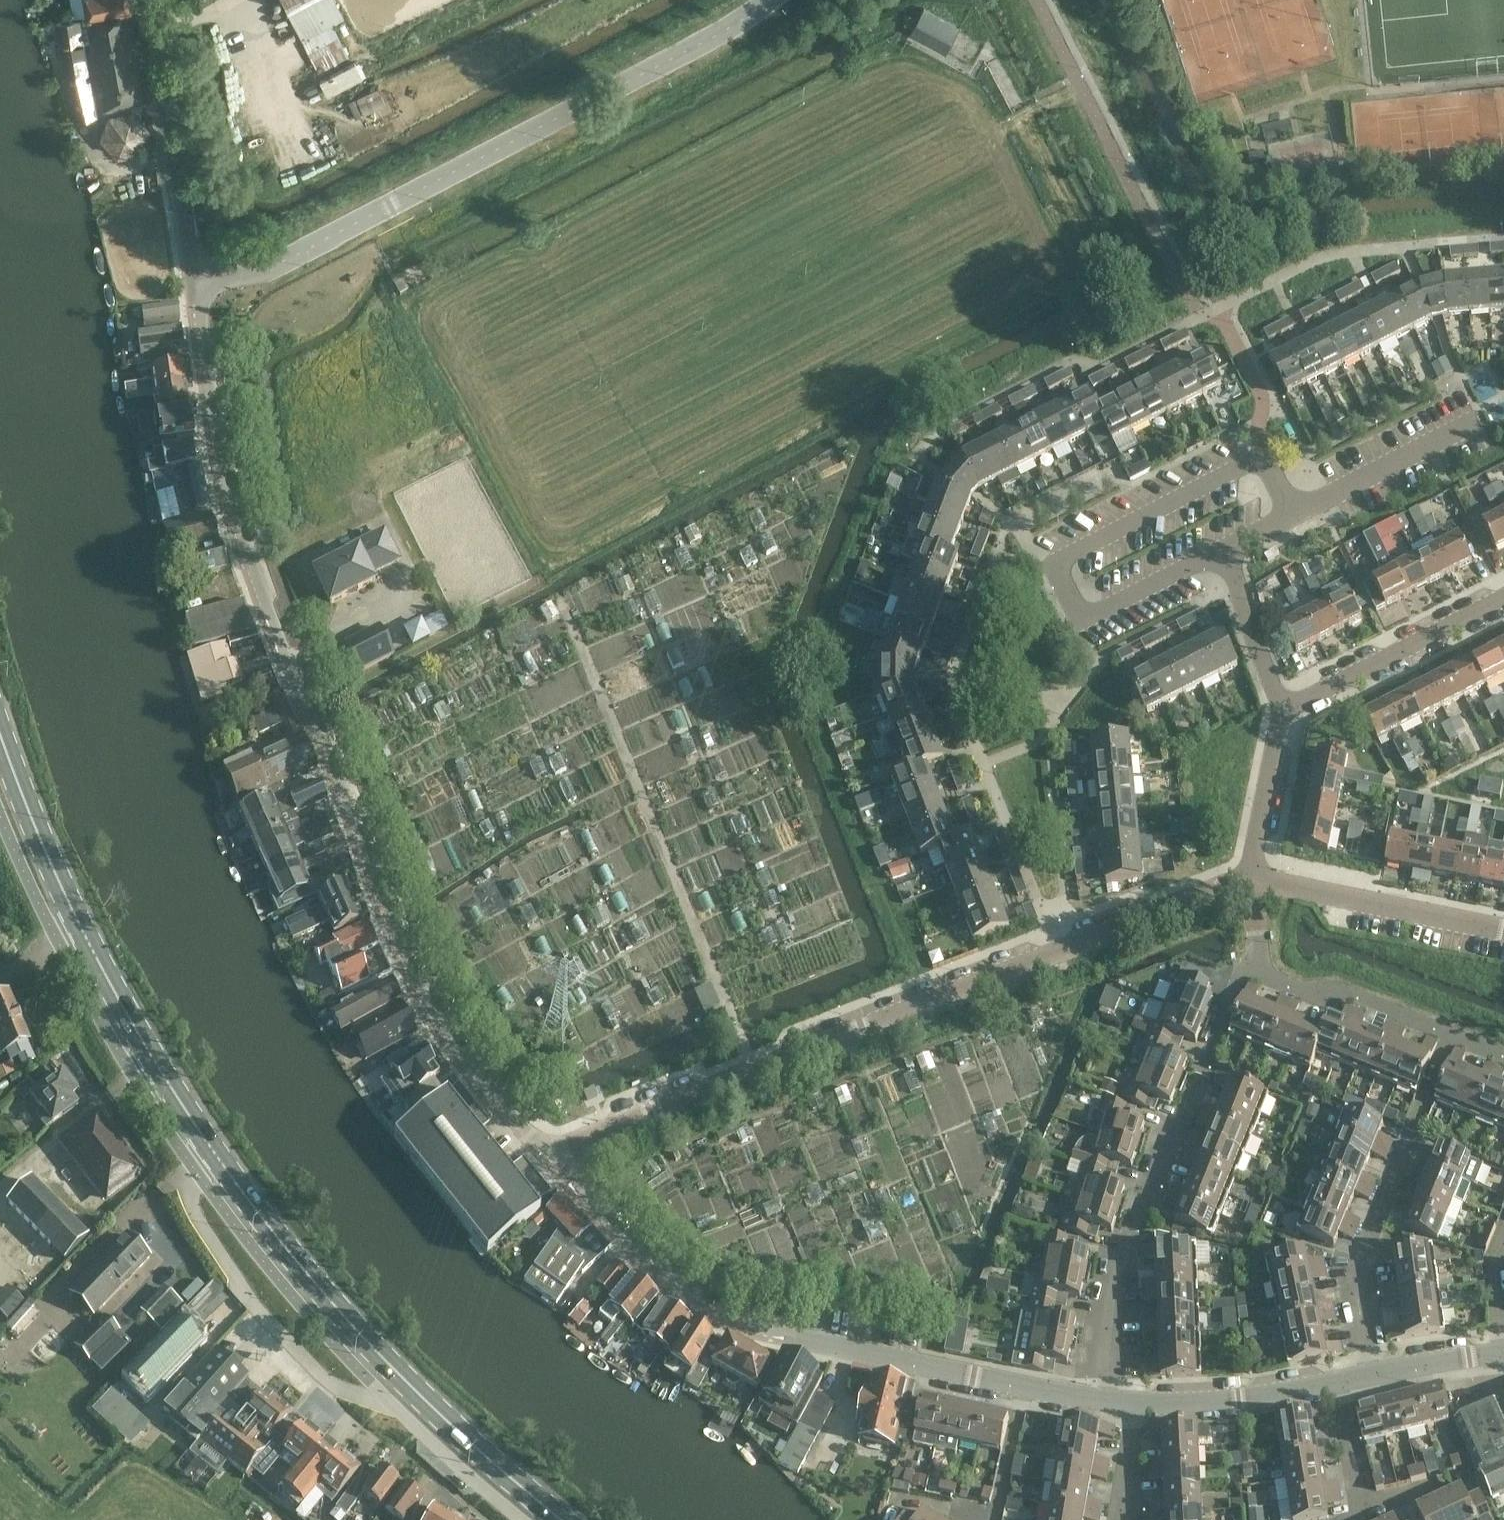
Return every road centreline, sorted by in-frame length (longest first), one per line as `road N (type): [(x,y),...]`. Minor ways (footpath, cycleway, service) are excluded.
road 1 (tertiary): [(548,1148),(453,1041),(401,946),(223,492),(206,289)]
road 2 (residential): [(548,1148),(1169,905),(1258,882)]
road 3 (unclassified): [(206,289),(302,251),(772,0)]
road 4 (residential): [(210,1146),(190,1163),(197,1216),(271,1326),(342,1389),(387,1396),(522,1519)]
road 5 (residential): [(1292,513),(1263,456),(1052,564),(1081,620),(1220,551)]
road 6 (primary): [(562,1519),(394,1368),(290,1252),(210,1146)]
road 7 (tertiary): [(973,1376),(700,1307),(609,1227),(548,1148)]
road 8 (residential): [(1105,1399),(1126,1250),(1248,970)]
road 9 (residential): [(1371,1372),(1357,1296),(1359,1258),(1453,1034)]
road 10 (unclassified): [(206,289),(146,0)]
road 11 (residential): [(1281,708),(1503,593)]
road 12 (residential): [(1258,882),(1503,926)]
road 13 (primary): [(210,1146),(86,938)]
road 14 (residential): [(1453,1034),(1342,989),(1312,994),(1248,970)]
road 15 (primary): [(86,938),(0,741)]
road 16 (tertiary): [(1130,1402),(1238,1399),(1339,1380)]
road 17 (residential): [(1292,513),(1472,423)]
road 18 (residential): [(1258,882),(1281,708)]
road 19 (residential): [(1281,708),(1220,551)]
road 20 (residential): [(994,1519),(1023,1384)]
road 21 (residential): [(1367,1515),(1339,1380)]
road 22 (tertiary): [(1371,1372),(1503,1348)]

